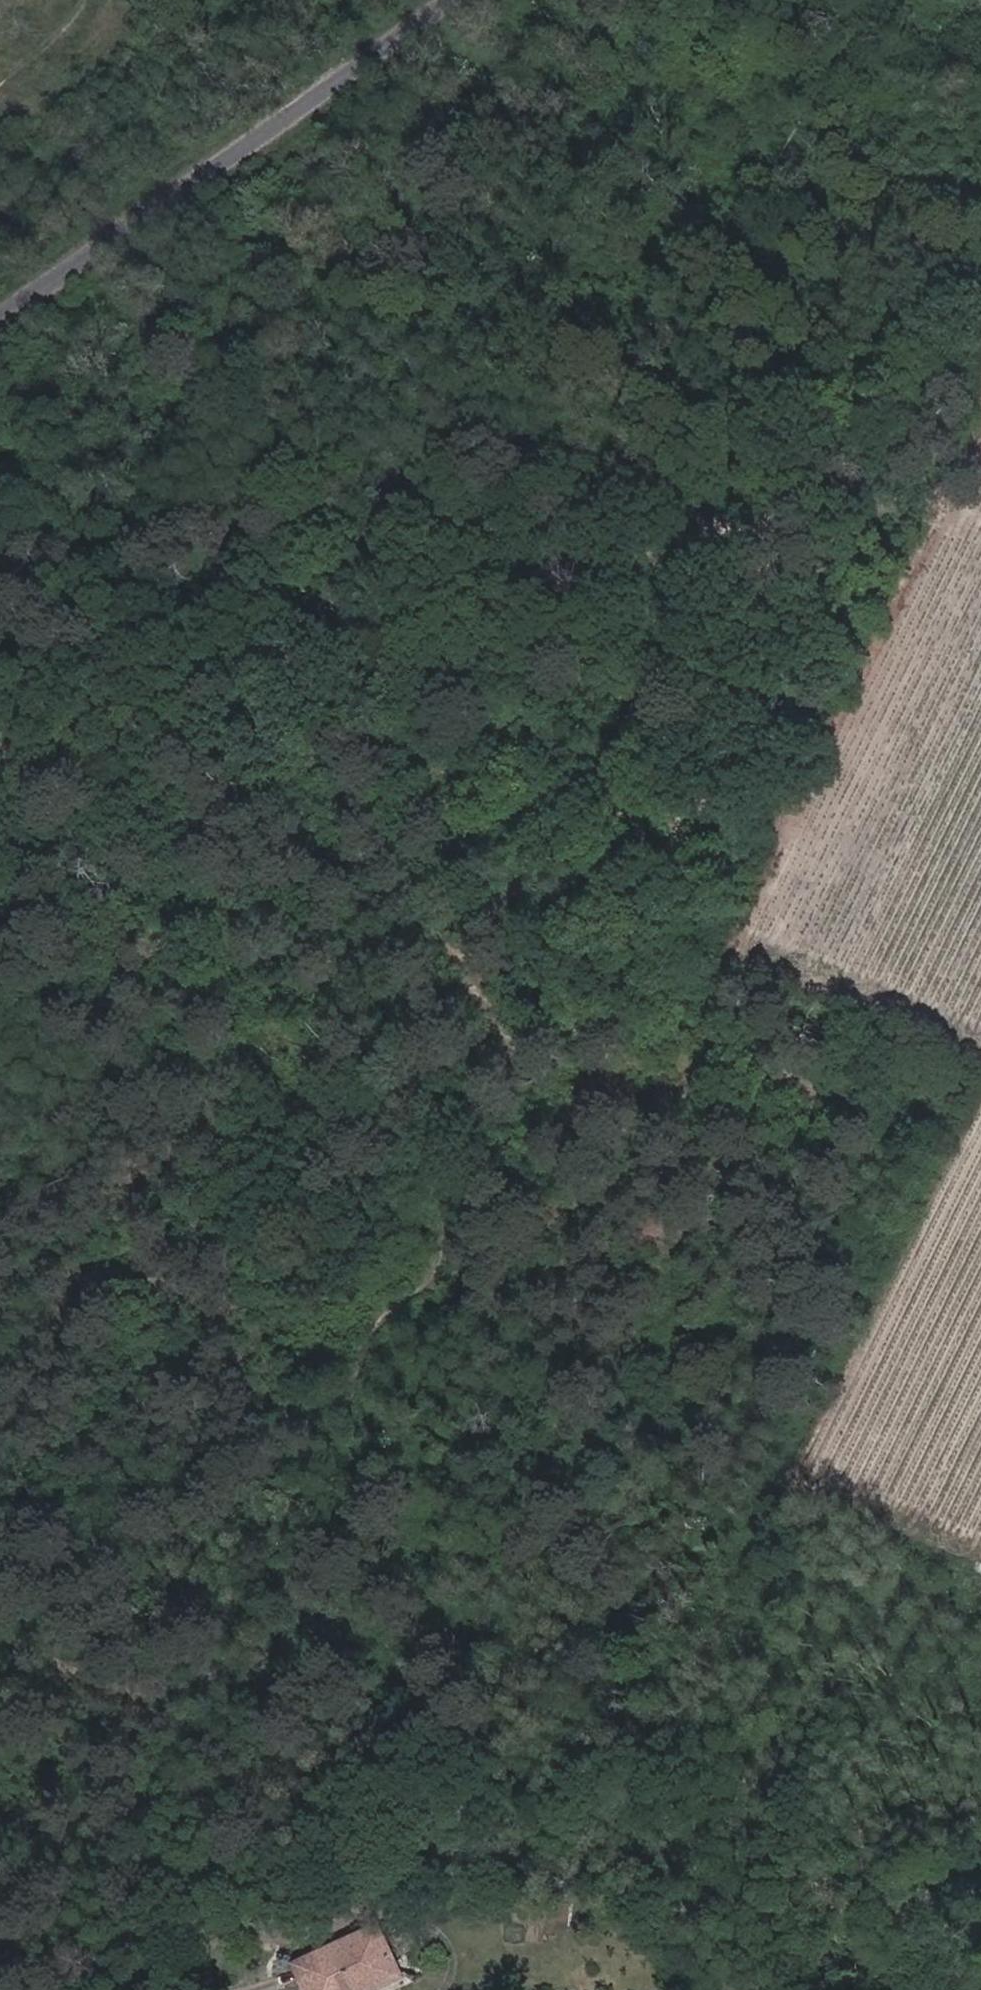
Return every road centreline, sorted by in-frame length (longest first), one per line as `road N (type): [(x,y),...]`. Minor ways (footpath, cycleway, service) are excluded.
road 1 (unclassified): [(482,0),(0,325)]

